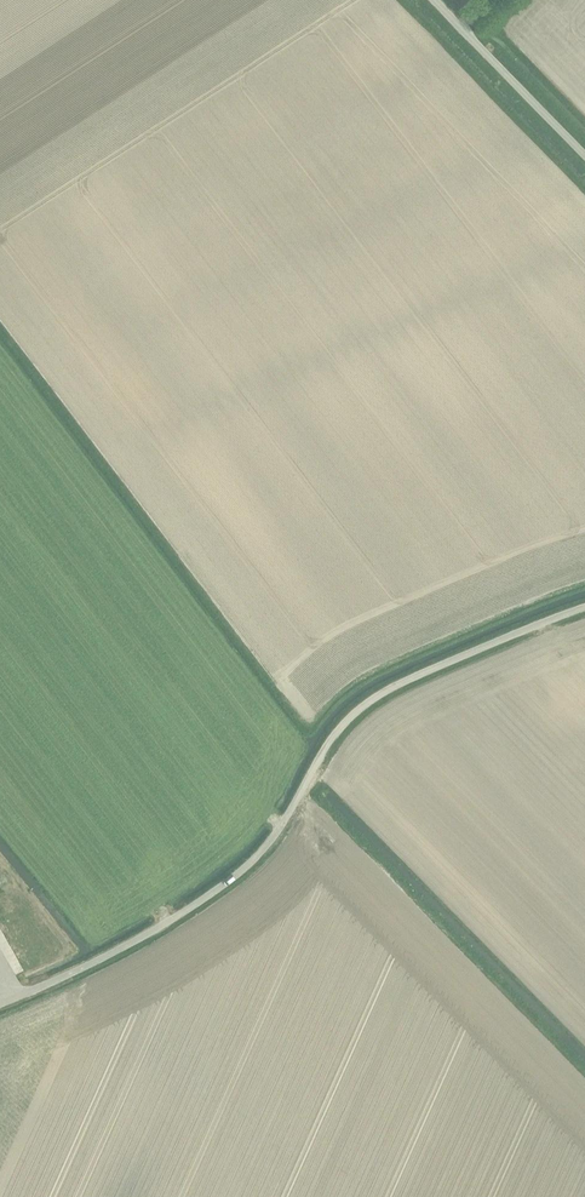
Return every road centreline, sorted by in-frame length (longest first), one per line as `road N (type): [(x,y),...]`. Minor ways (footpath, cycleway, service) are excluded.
road 1 (unclassified): [(0,1003),(115,952),(236,876),(280,831),(343,724),(385,692),(584,608)]
road 2 (unclassified): [(584,155),(435,0)]

